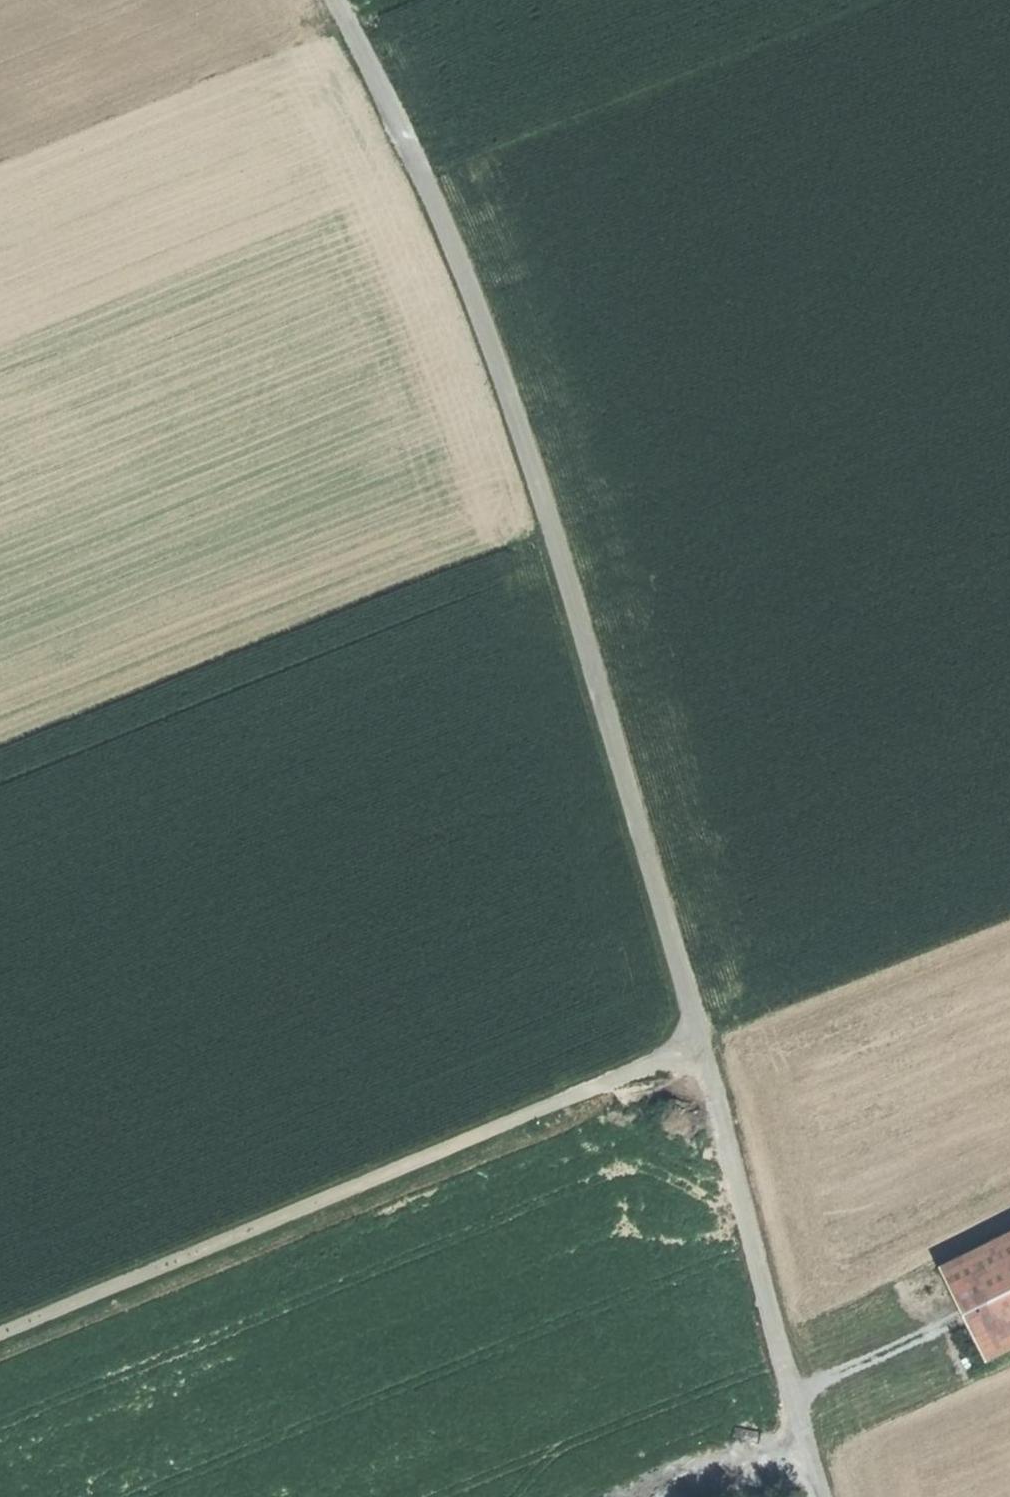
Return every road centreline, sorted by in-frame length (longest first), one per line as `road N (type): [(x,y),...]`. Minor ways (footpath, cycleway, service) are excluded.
road 1 (unclassified): [(335,0),(413,150),(483,318),(581,619),(819,1496)]
road 2 (track): [(698,1046),(0,1334)]

